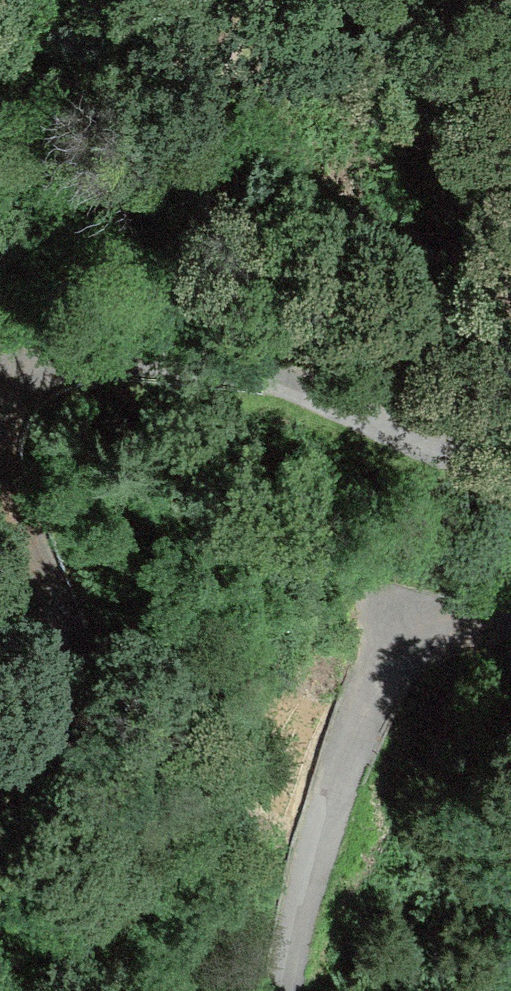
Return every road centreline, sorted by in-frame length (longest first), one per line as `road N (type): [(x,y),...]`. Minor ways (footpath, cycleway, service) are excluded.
road 1 (residential): [(510,464),(441,450),(240,363),(64,360),(3,398),(0,423)]
road 2 (residential): [(284,990),(380,671),(447,629),(510,623)]
road 3 (track): [(450,0),(210,68),(187,28),(201,0)]
road 4 (residential): [(0,463),(58,612),(52,671),(14,723),(0,729)]

